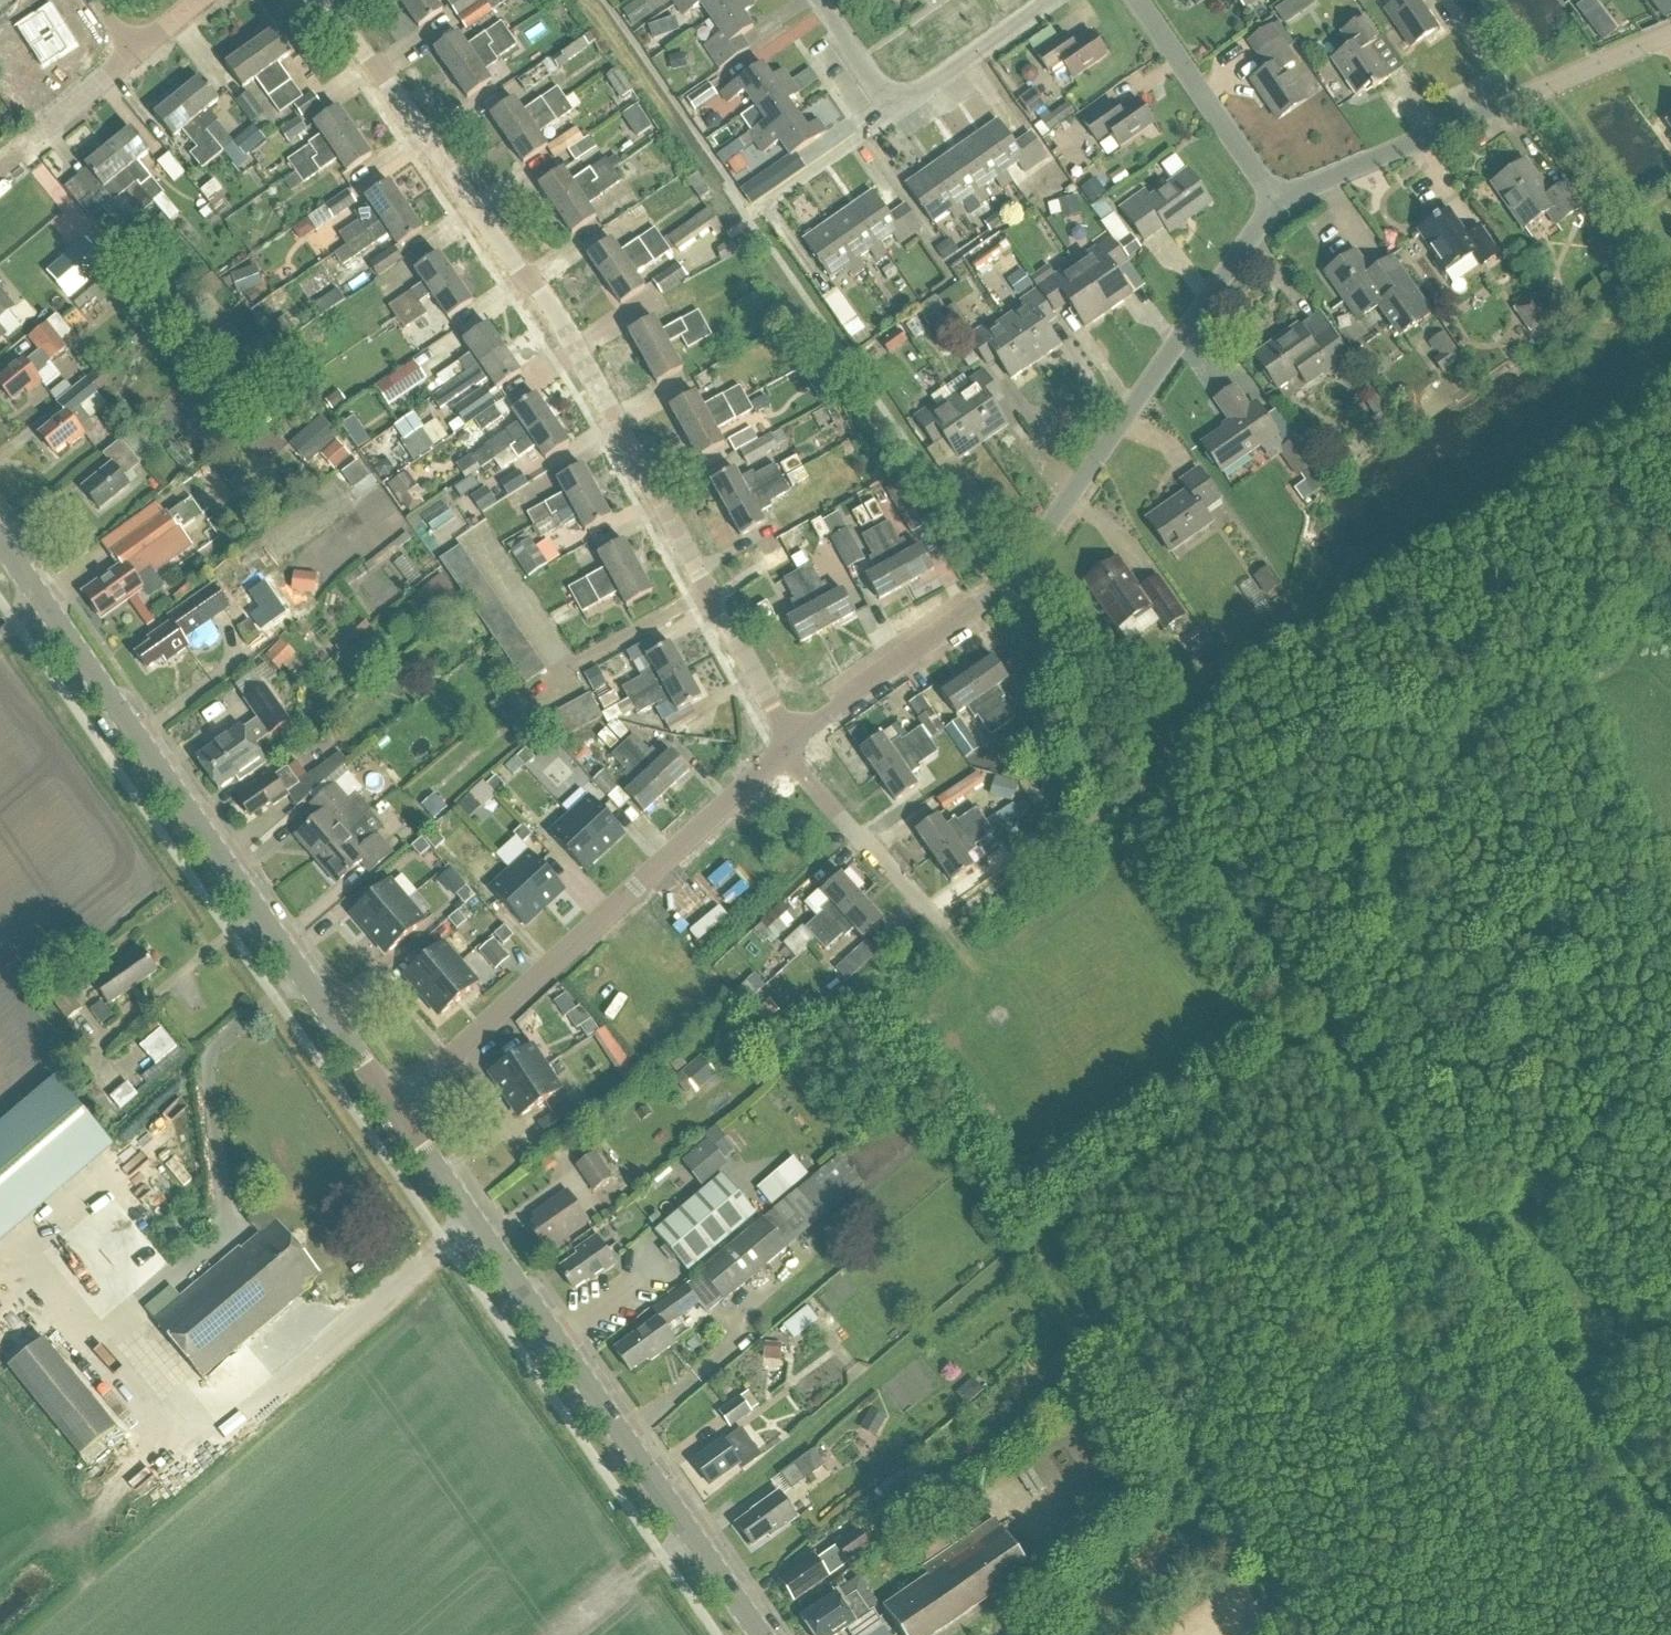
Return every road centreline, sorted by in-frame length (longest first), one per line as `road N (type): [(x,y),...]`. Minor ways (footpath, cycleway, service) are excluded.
road 1 (residential): [(789,744),(557,319),(326,0)]
road 2 (residential): [(789,744),(1008,587),(1275,201)]
road 3 (tertiary): [(398,1112),(0,539)]
road 4 (tertiary): [(763,1634),(398,1112)]
road 5 (residential): [(398,1112),(789,744)]
road 6 (residential): [(1275,201),(1670,35)]
road 7 (residential): [(1275,201),(1134,0)]
road 8 (residential): [(941,928),(797,769),(789,744)]
road 9 (residential): [(891,112),(1050,0)]
road 10 (residential): [(891,112),(812,0)]
road 11 (residential): [(788,193),(891,112)]
road 12 (residential): [(38,134),(137,54)]

